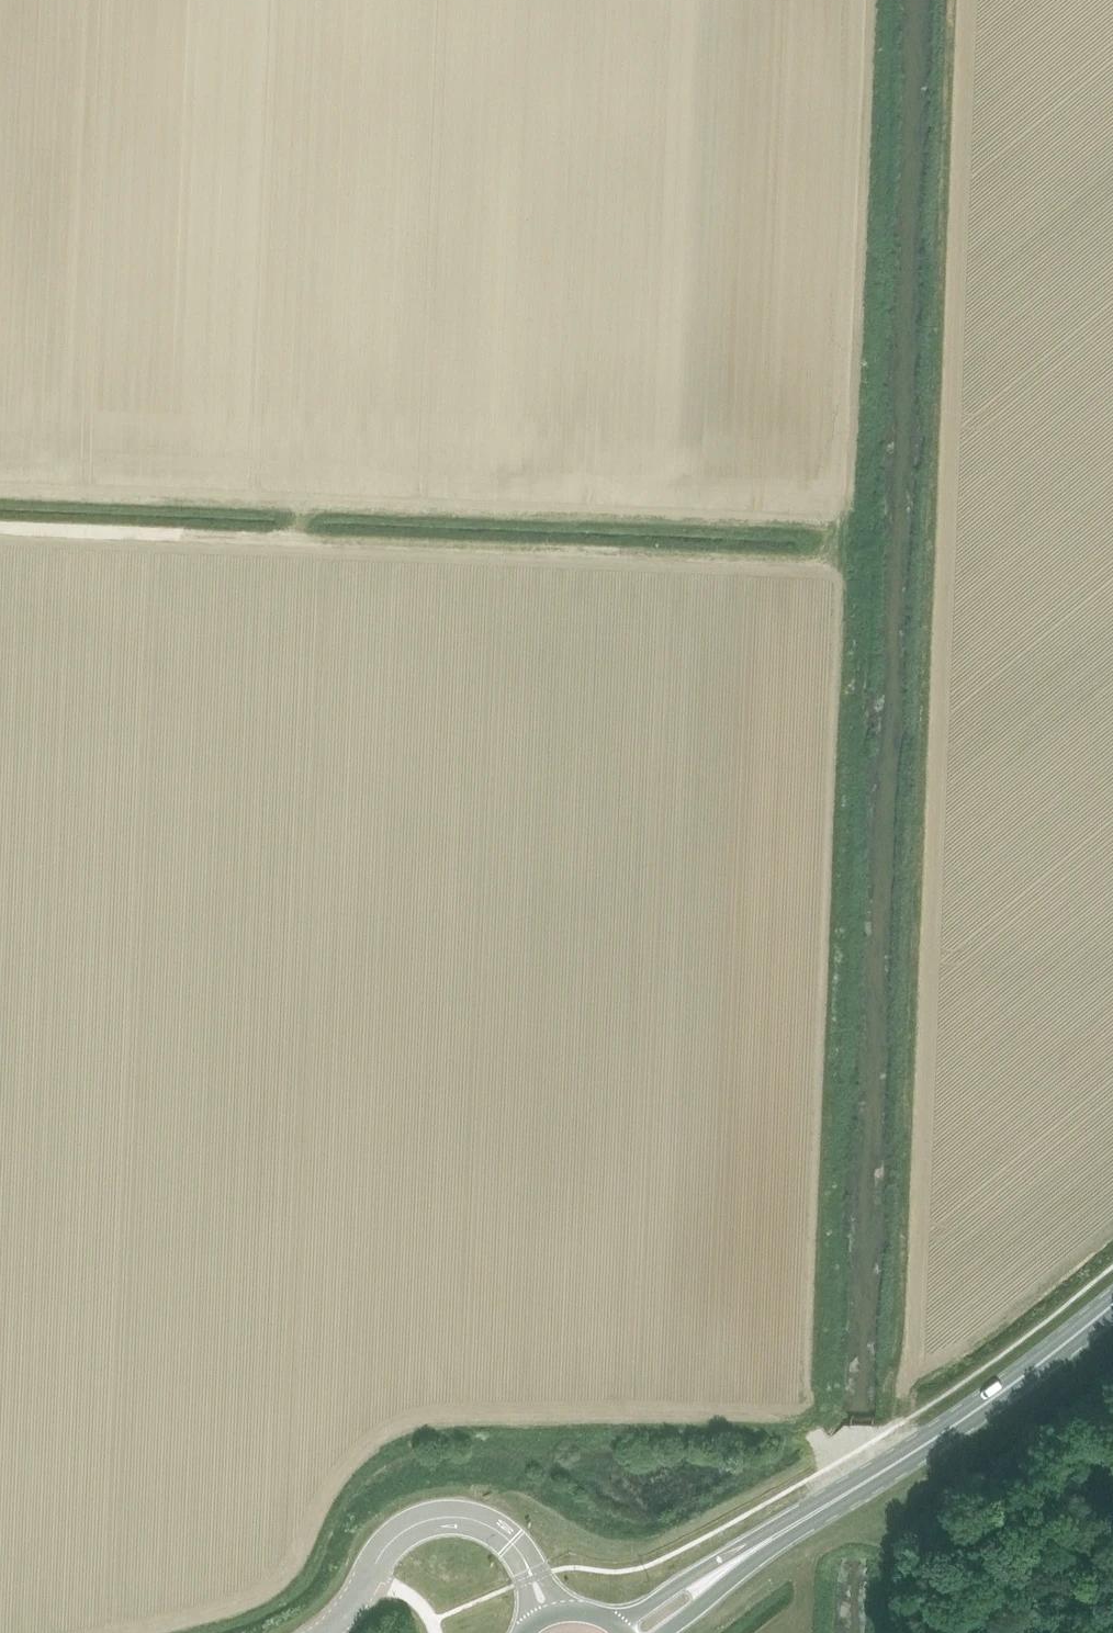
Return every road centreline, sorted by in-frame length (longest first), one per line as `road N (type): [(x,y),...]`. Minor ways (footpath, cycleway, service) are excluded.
road 1 (primary): [(773,1538),(976,1411),(1112,1304)]
road 2 (unclassified): [(324,1632),(388,1545),(425,1521),(486,1525),(526,1563)]
road 3 (primary): [(773,1538),(757,1537),(640,1612),(608,1621)]
road 4 (track): [(860,1485),(891,1542),(889,1632)]
road 5 (primary): [(666,1632),(766,1552),(773,1538)]

